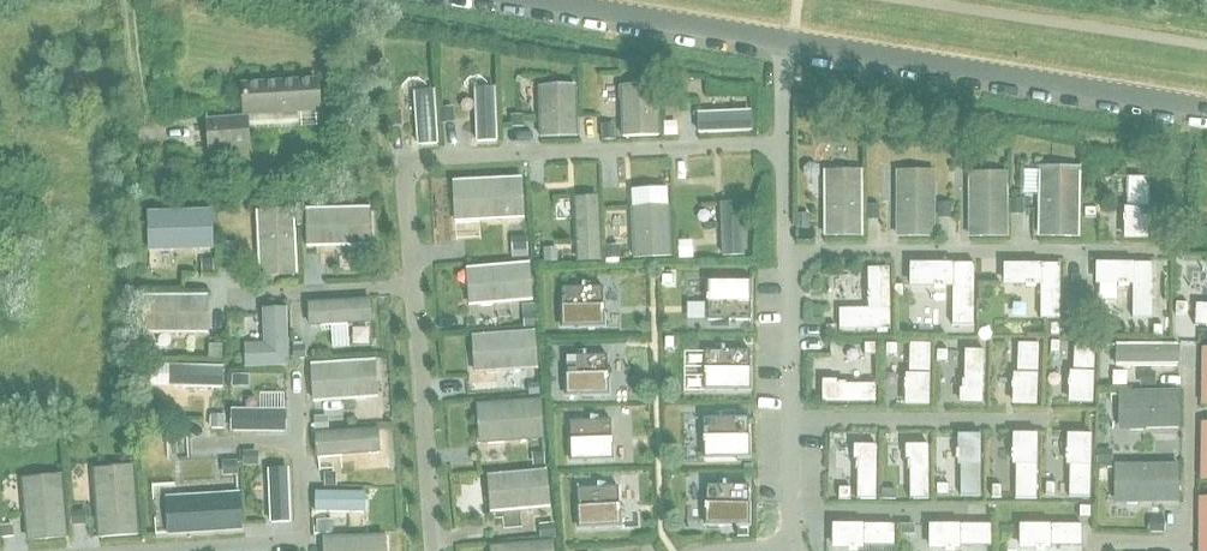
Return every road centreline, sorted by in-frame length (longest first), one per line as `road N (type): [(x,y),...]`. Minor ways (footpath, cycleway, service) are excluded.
road 1 (unclassified): [(1206,109),(537,0)]
road 2 (track): [(1182,542),(1179,389)]

